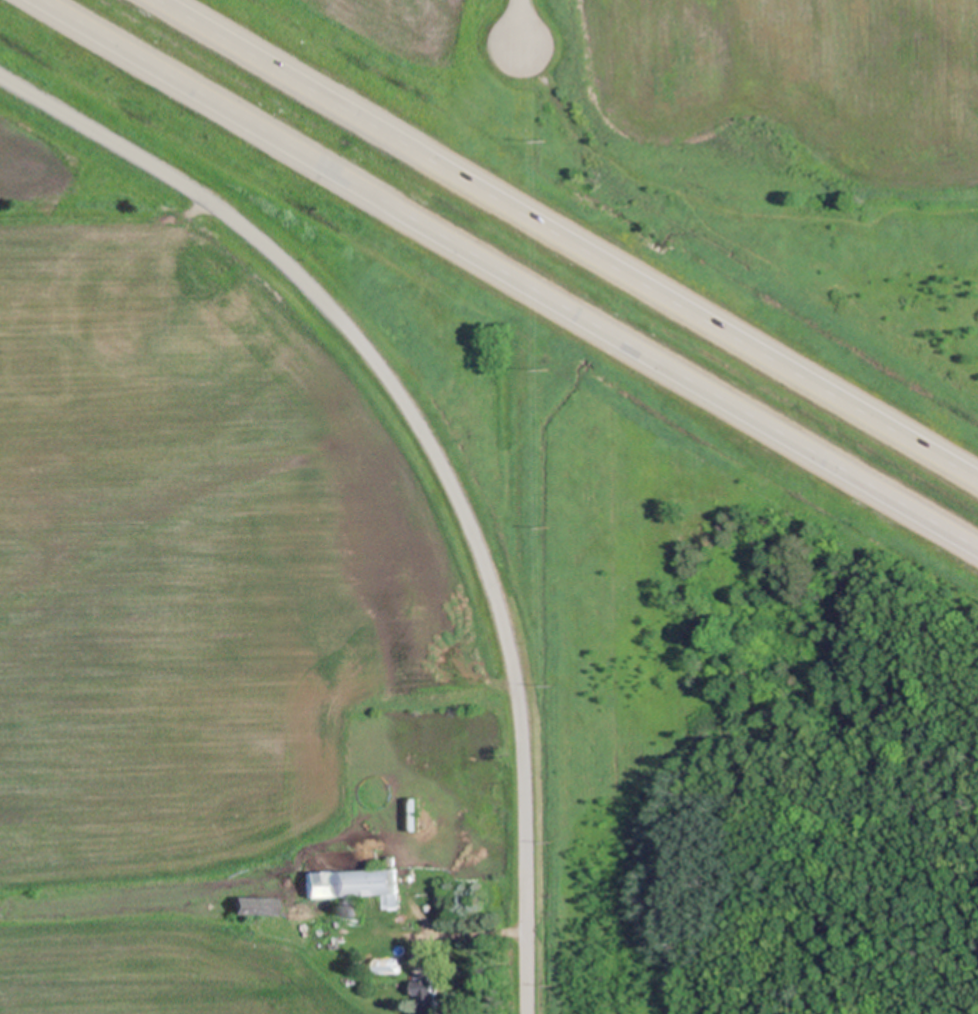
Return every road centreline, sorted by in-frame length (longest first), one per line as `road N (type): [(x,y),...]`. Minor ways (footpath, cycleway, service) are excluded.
road 1 (residential): [(527,1013),(525,776),(511,666),(464,513),(415,420),(353,333),(236,221),(0,76)]
road 2 (motorway): [(42,0),(977,547)]
road 3 (motorway): [(977,480),(156,0)]

